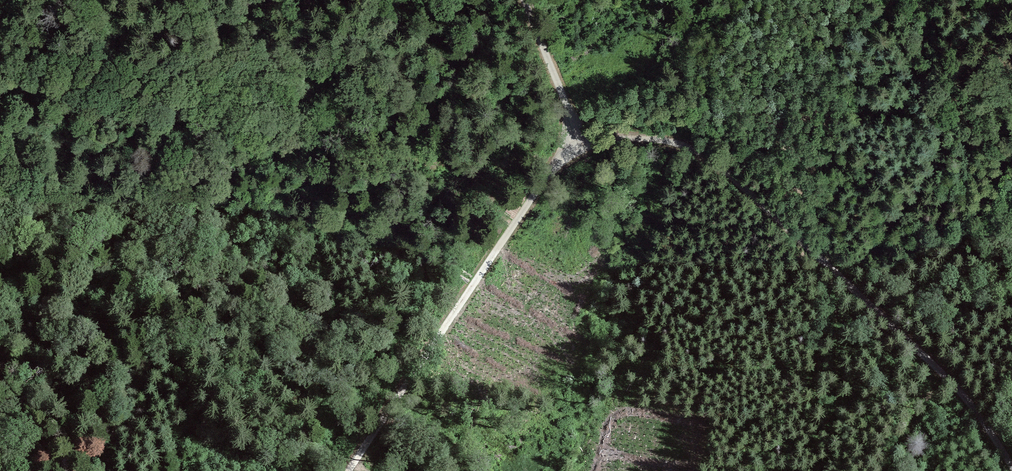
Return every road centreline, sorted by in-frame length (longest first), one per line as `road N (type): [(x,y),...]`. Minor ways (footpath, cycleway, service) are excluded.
road 1 (track): [(524,0),(586,149),(557,168),(349,470)]
road 2 (track): [(586,149),(661,141),(708,160),(953,385),(1011,468)]

